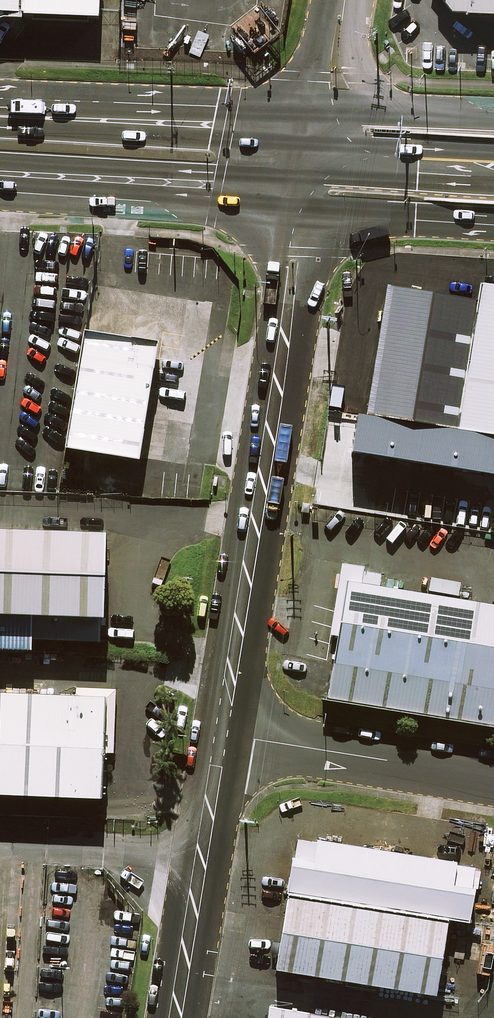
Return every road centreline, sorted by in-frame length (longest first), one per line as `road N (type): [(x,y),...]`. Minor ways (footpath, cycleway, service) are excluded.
road 1 (tertiary): [(227,735),(307,206)]
road 2 (tertiary): [(180,1017),(227,735)]
road 3 (residential): [(493,777),(227,735)]
road 4 (trunk): [(0,116),(230,125)]
road 5 (trunk): [(219,186),(0,173)]
road 6 (secondary): [(493,226),(307,206)]
road 7 (trunk): [(493,162),(318,156)]
road 8 (secondary): [(326,118),(493,122)]

